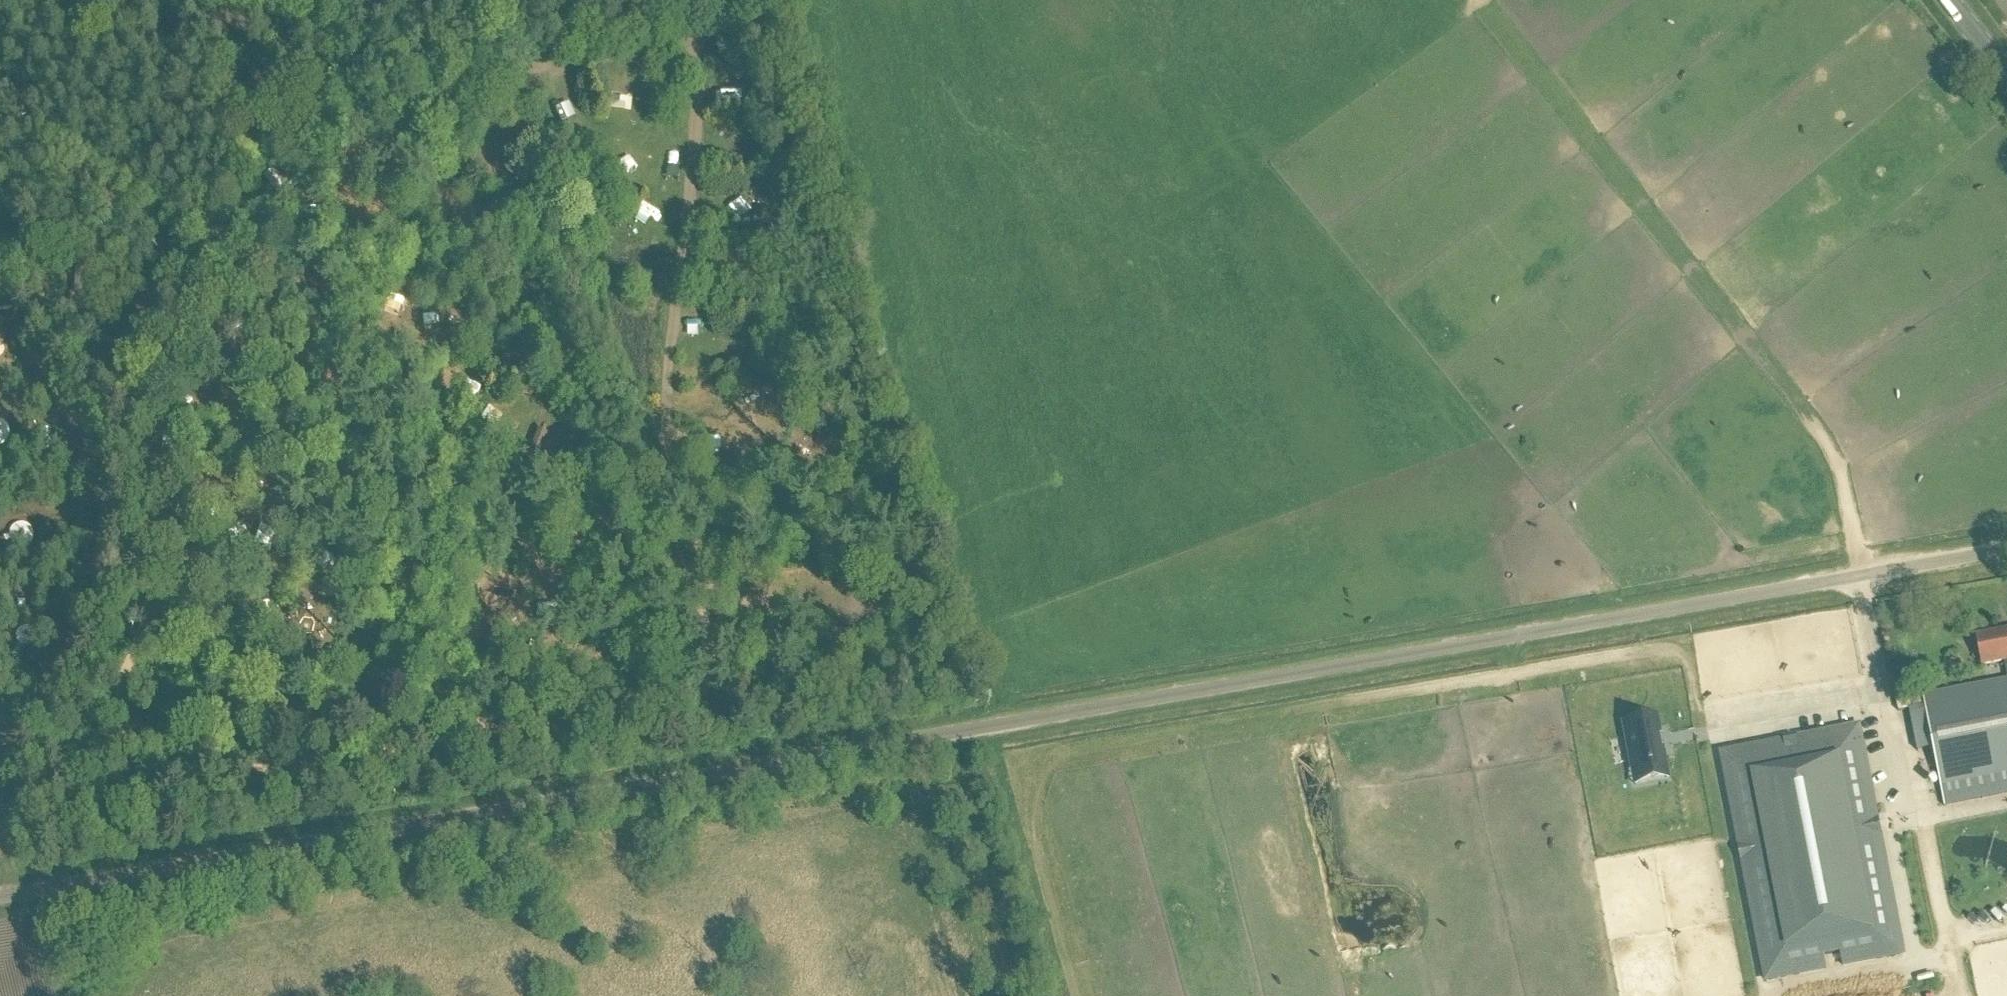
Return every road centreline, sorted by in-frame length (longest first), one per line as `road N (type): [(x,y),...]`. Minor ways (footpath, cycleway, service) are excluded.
road 1 (tertiary): [(0,898),(2006,549)]
road 2 (track): [(1705,730),(1688,665),(1670,658),(1066,748),(1034,798),(1040,851),(1079,995)]

